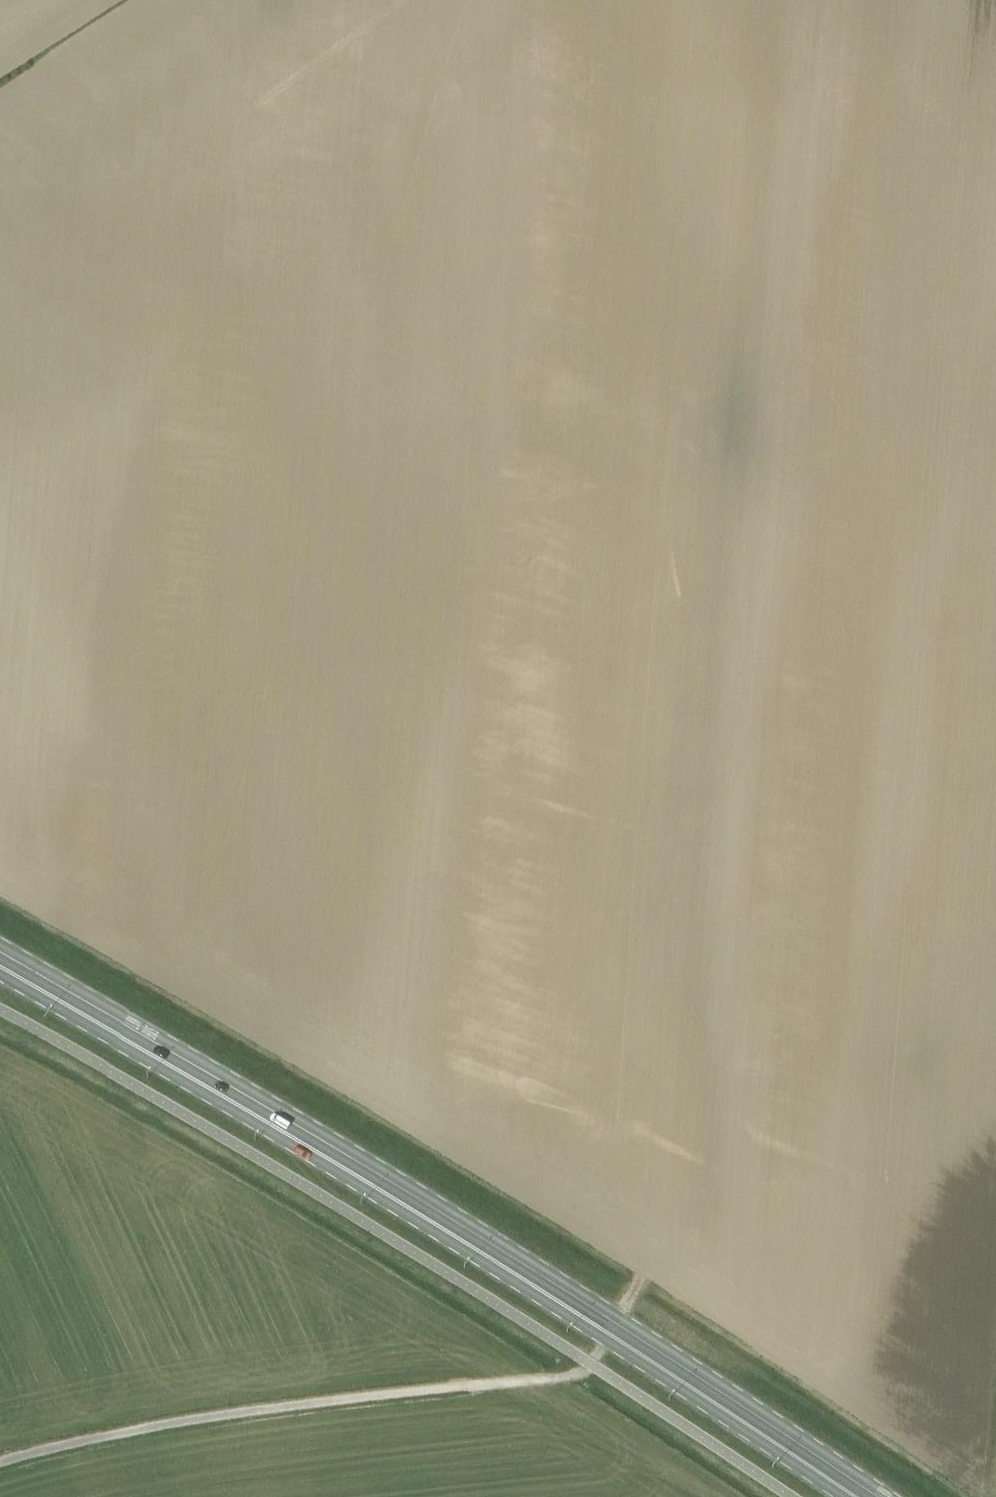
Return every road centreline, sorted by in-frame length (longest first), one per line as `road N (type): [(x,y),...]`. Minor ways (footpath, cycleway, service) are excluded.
road 1 (primary): [(0,967),(444,1228),(855,1496)]
road 2 (track): [(0,1462),(151,1427),(572,1376),(592,1365)]

